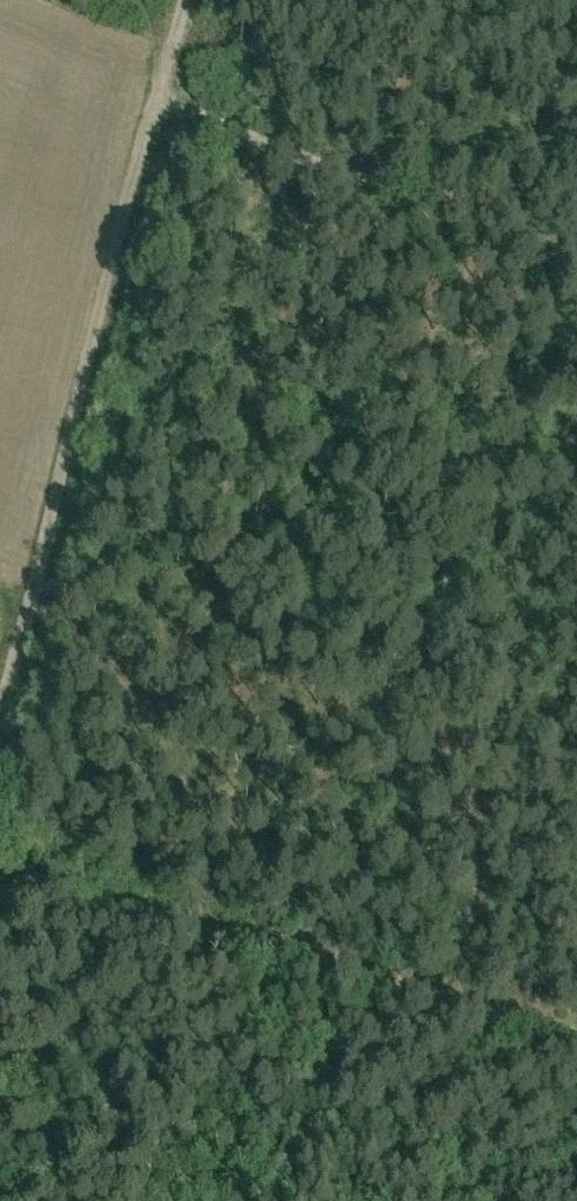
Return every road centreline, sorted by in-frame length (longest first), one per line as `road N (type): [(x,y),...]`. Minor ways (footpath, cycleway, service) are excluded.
road 1 (track): [(175,0),(0,709)]
road 2 (track): [(0,850),(576,1031)]
road 3 (track): [(152,90),(576,253)]

